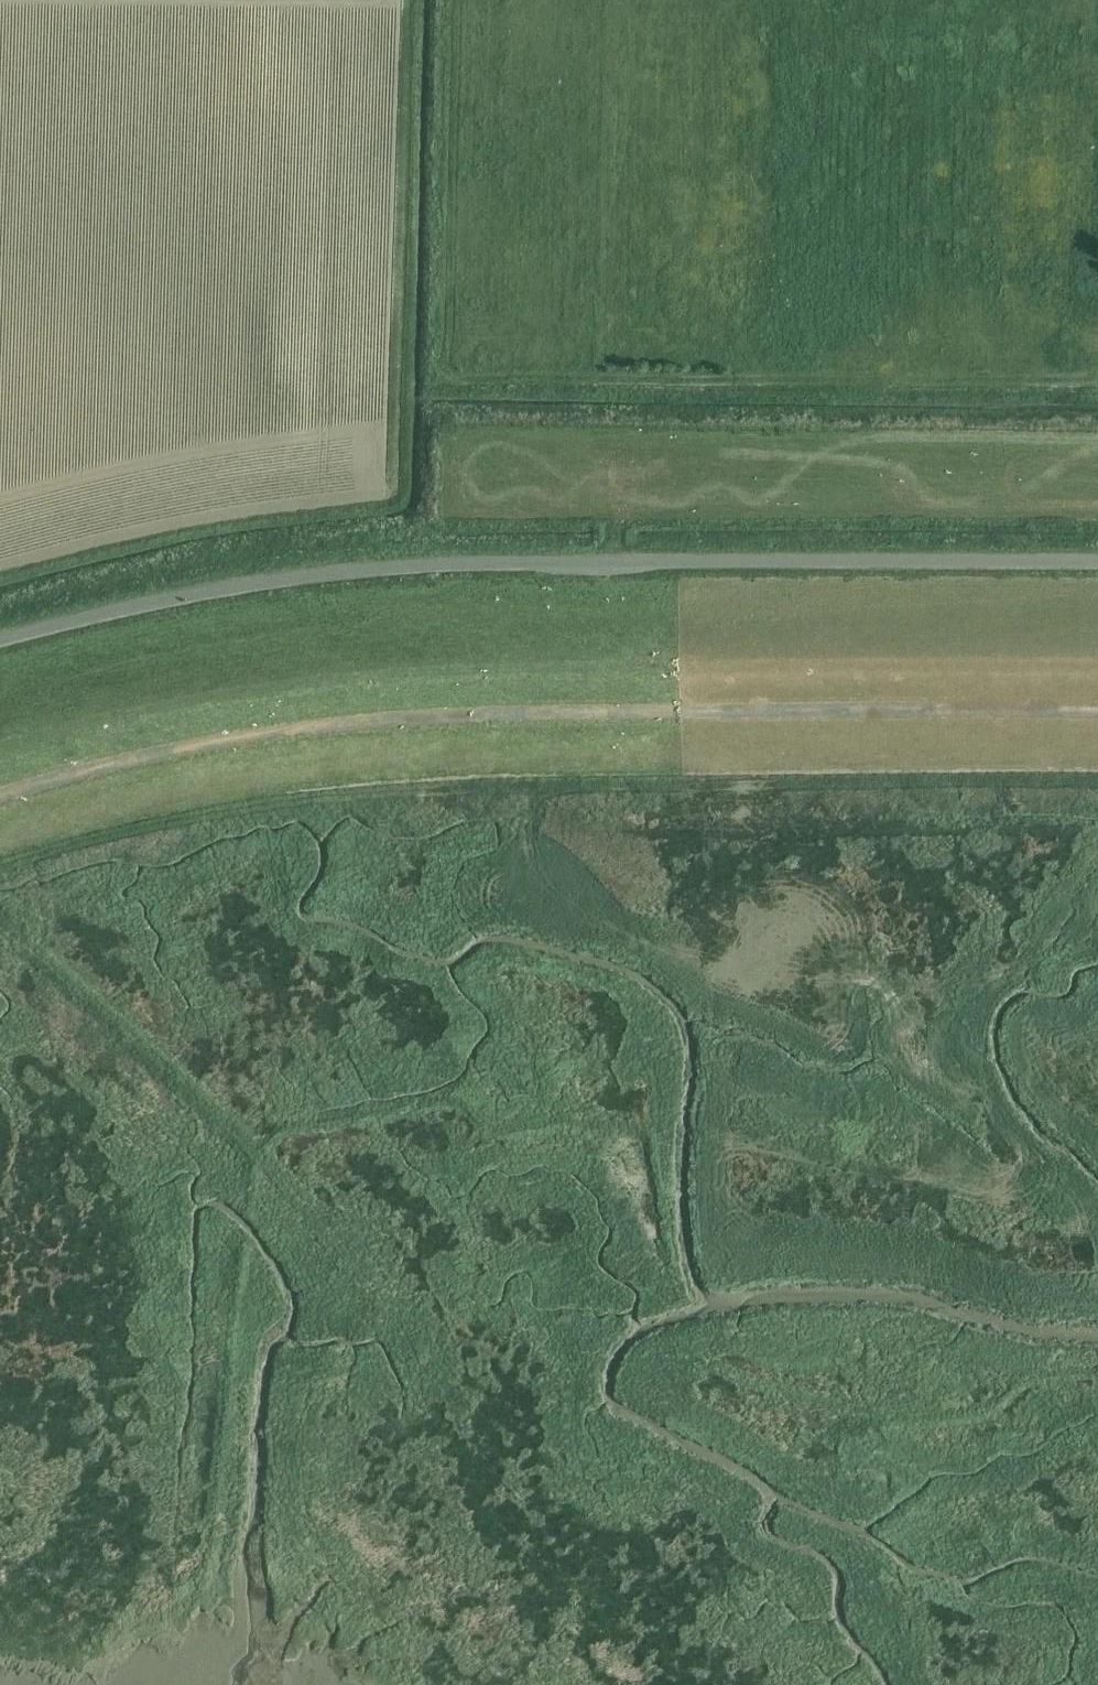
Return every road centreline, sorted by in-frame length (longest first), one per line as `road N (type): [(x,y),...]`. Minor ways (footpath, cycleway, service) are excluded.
road 1 (unclassified): [(0,638),(232,586),(350,574),(892,559),(1097,566)]

